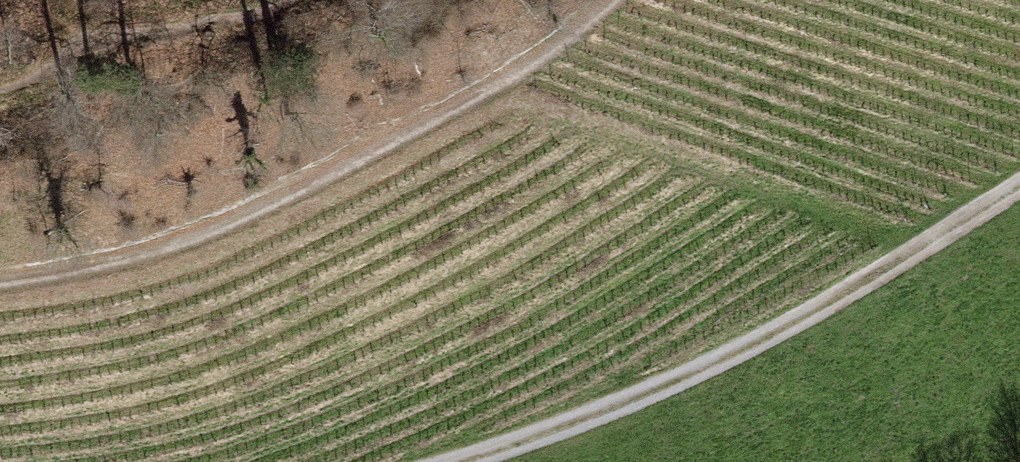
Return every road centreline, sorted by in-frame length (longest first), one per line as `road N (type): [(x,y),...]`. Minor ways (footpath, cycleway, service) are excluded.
road 1 (track): [(0,282),(120,261),(256,212),(502,83),(618,0)]
road 2 (track): [(462,461),(744,349),(1019,188)]

